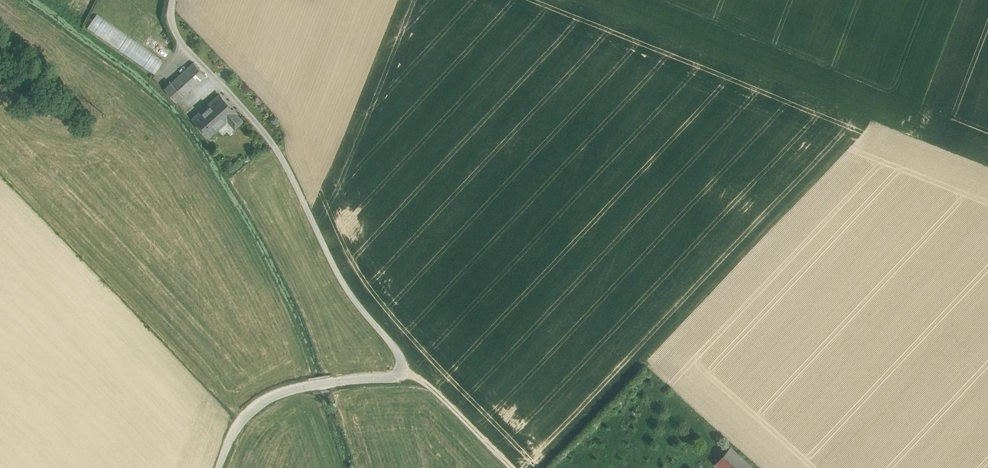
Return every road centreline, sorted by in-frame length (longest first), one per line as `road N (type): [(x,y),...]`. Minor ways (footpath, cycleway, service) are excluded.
road 1 (unclassified): [(220,467),(255,407),(312,385),(403,375),(404,366),(346,291),(278,153),(181,43),(172,0)]
road 2 (track): [(510,467),(441,395),(403,375)]

